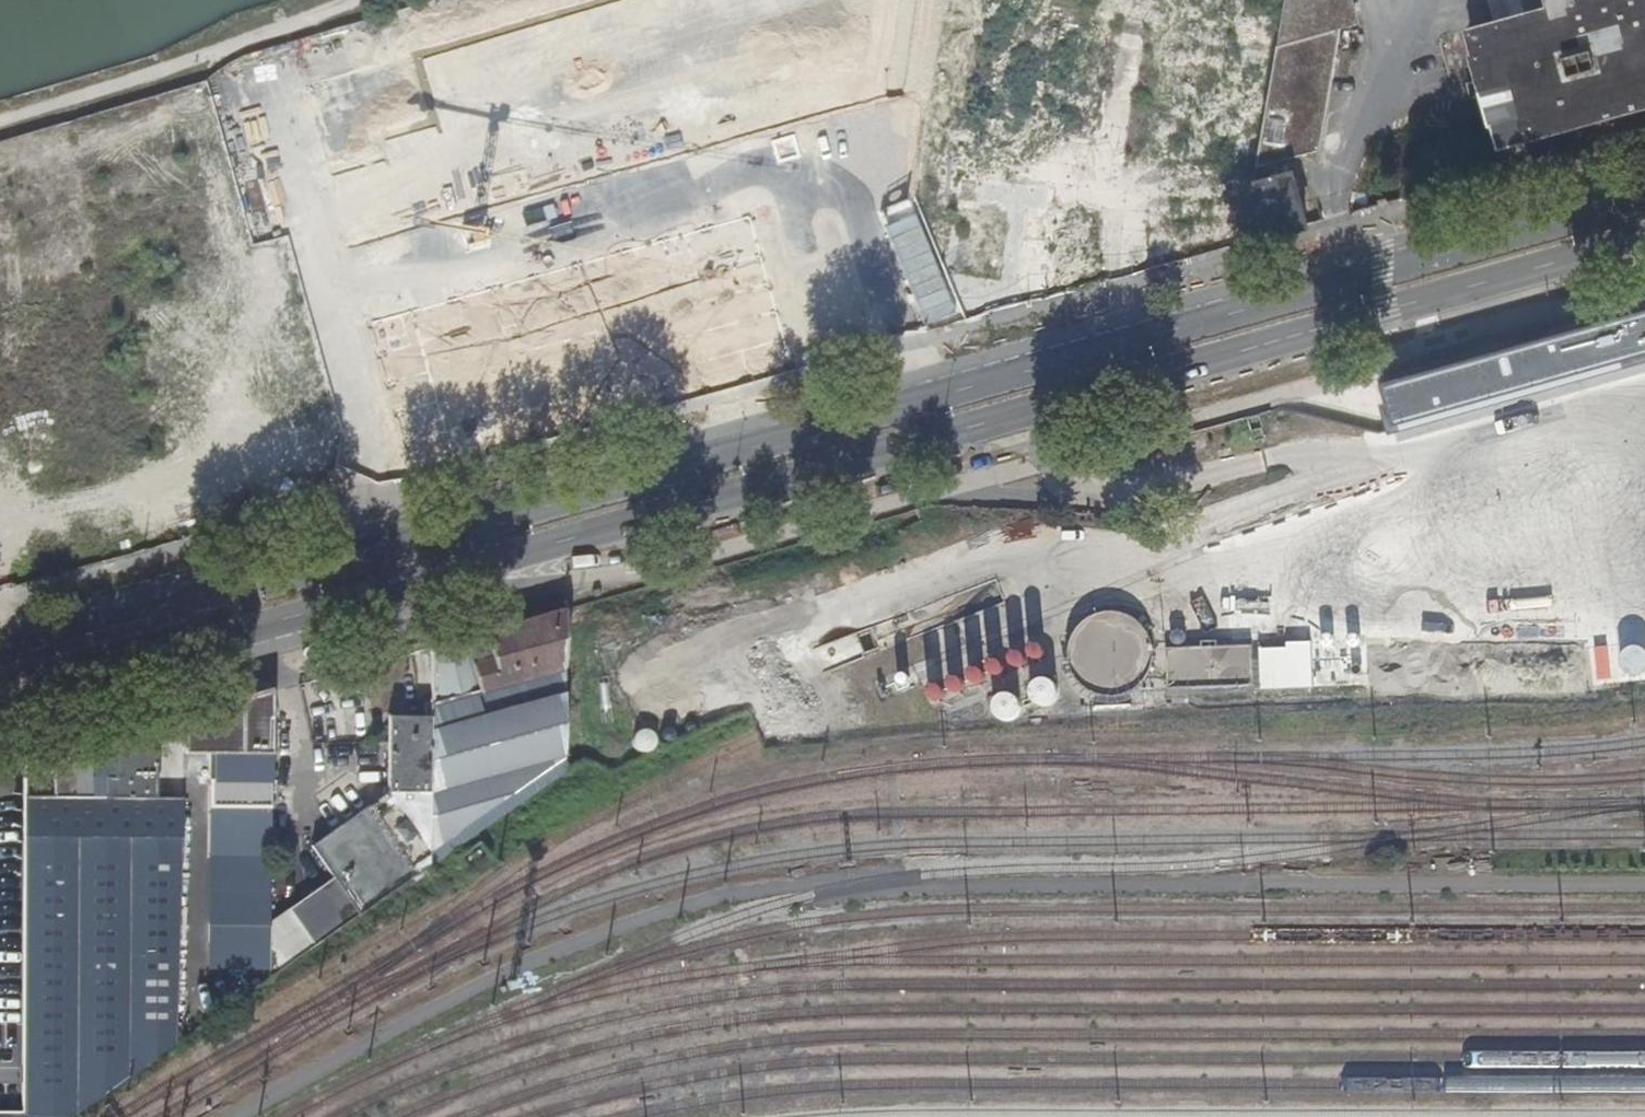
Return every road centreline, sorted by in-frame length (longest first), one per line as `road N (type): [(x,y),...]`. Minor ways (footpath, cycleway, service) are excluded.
road 1 (primary): [(0,708),(1644,243)]
road 2 (primary): [(1644,190),(400,541)]
road 3 (residential): [(263,33),(400,541)]
road 4 (primary): [(400,541),(0,655)]

